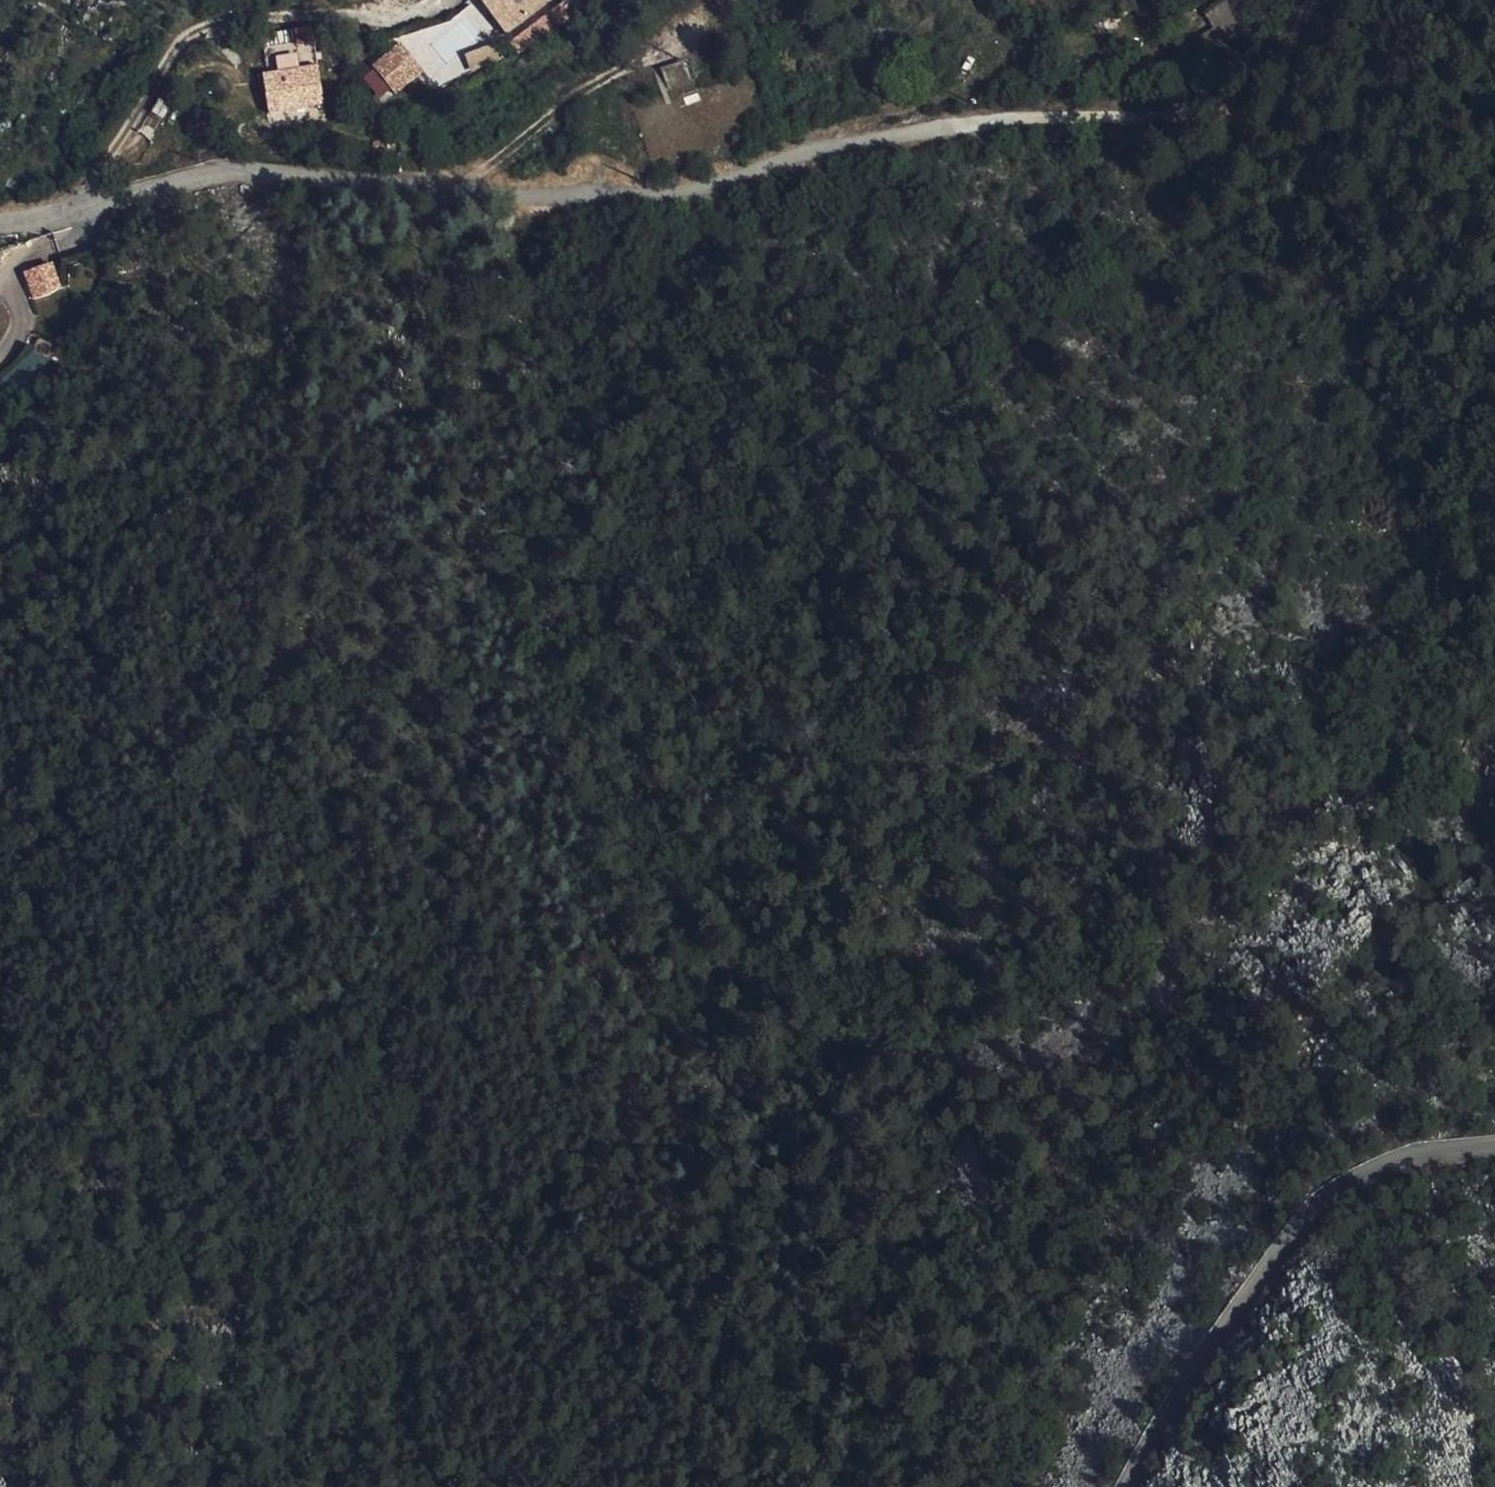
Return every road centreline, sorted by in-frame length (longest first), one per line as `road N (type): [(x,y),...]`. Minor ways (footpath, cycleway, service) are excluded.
road 1 (track): [(468,191),(697,192),(833,149),(976,124),(1183,112),(1257,87),(1312,0)]
road 2 (tertiary): [(1125,1486),(1236,1307),(1321,1201),(1416,1156),(1494,1146)]
road 3 (track): [(92,201),(174,51),(196,35),(279,20),(393,14)]

